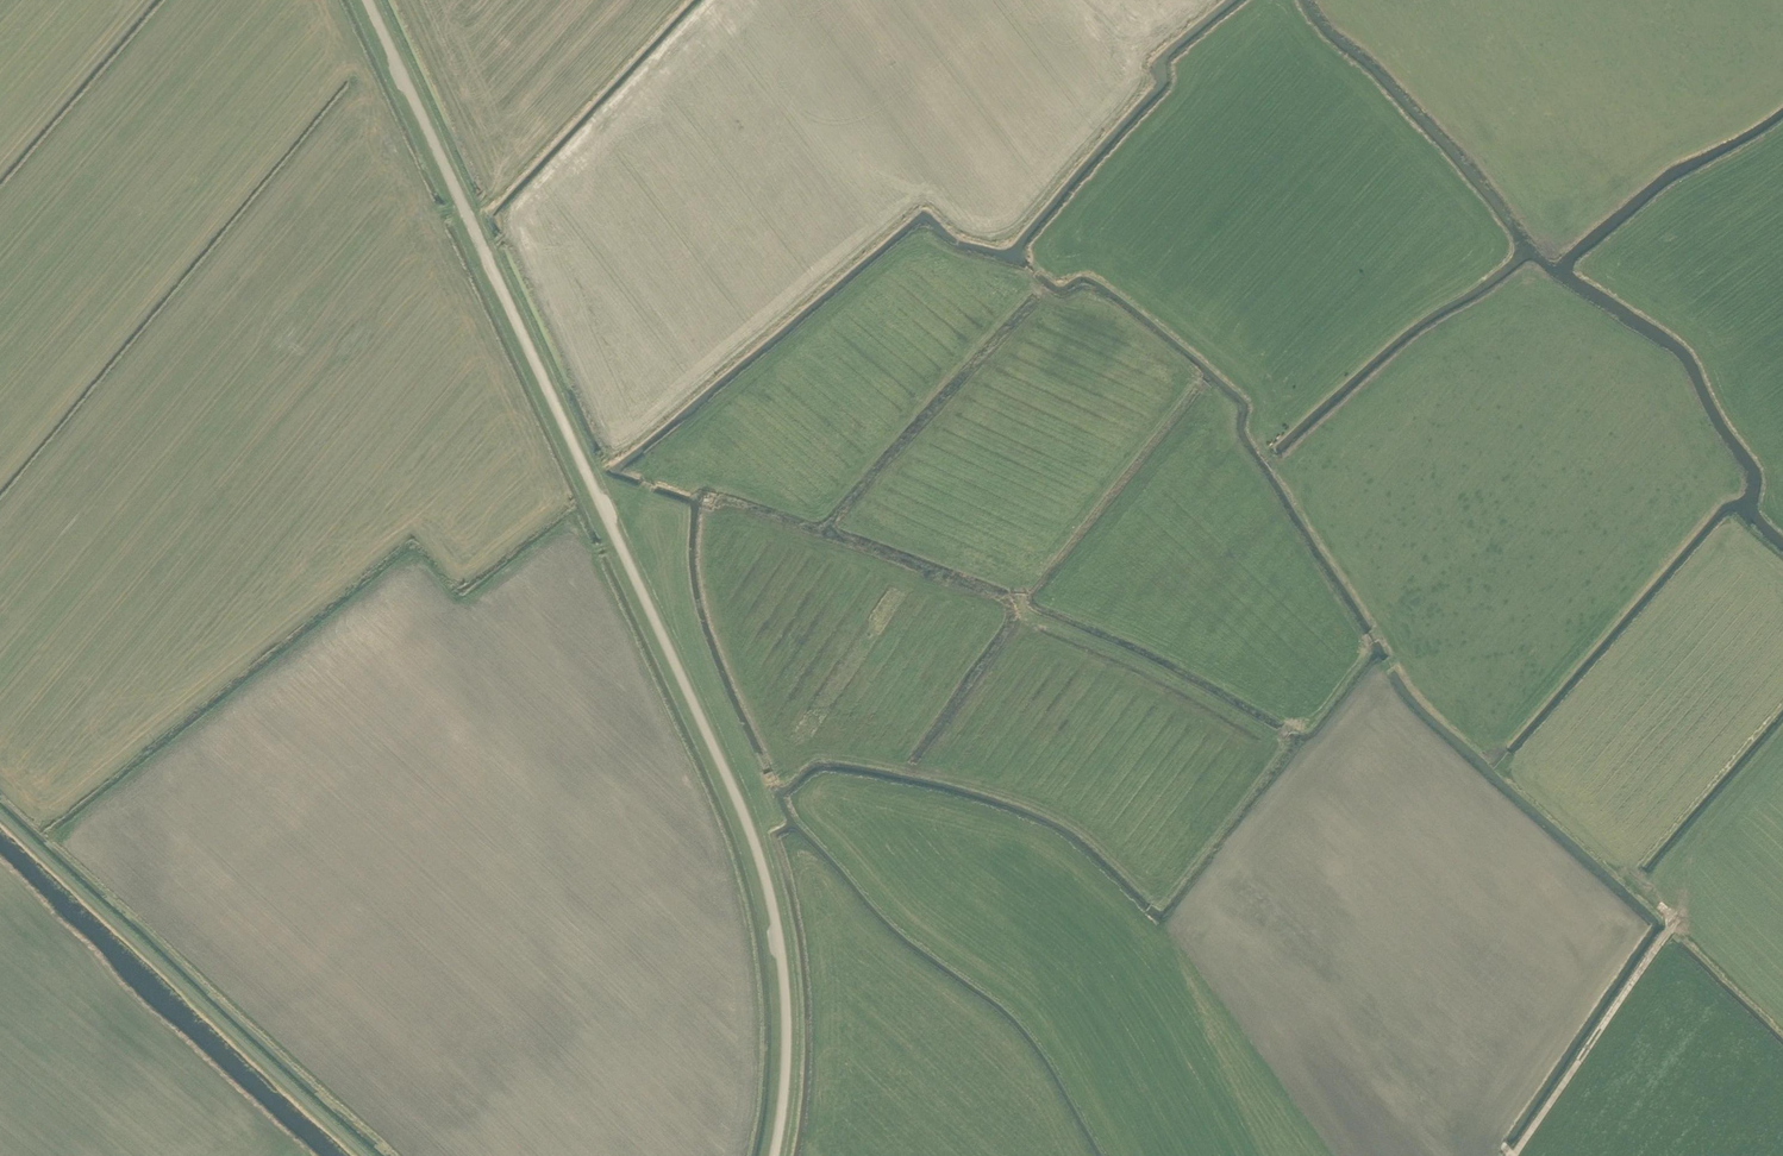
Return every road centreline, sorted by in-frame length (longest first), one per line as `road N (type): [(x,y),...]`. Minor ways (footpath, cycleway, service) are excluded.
road 1 (tertiary): [(774,1155),(786,1020),(778,933),(755,845),(368,0)]

